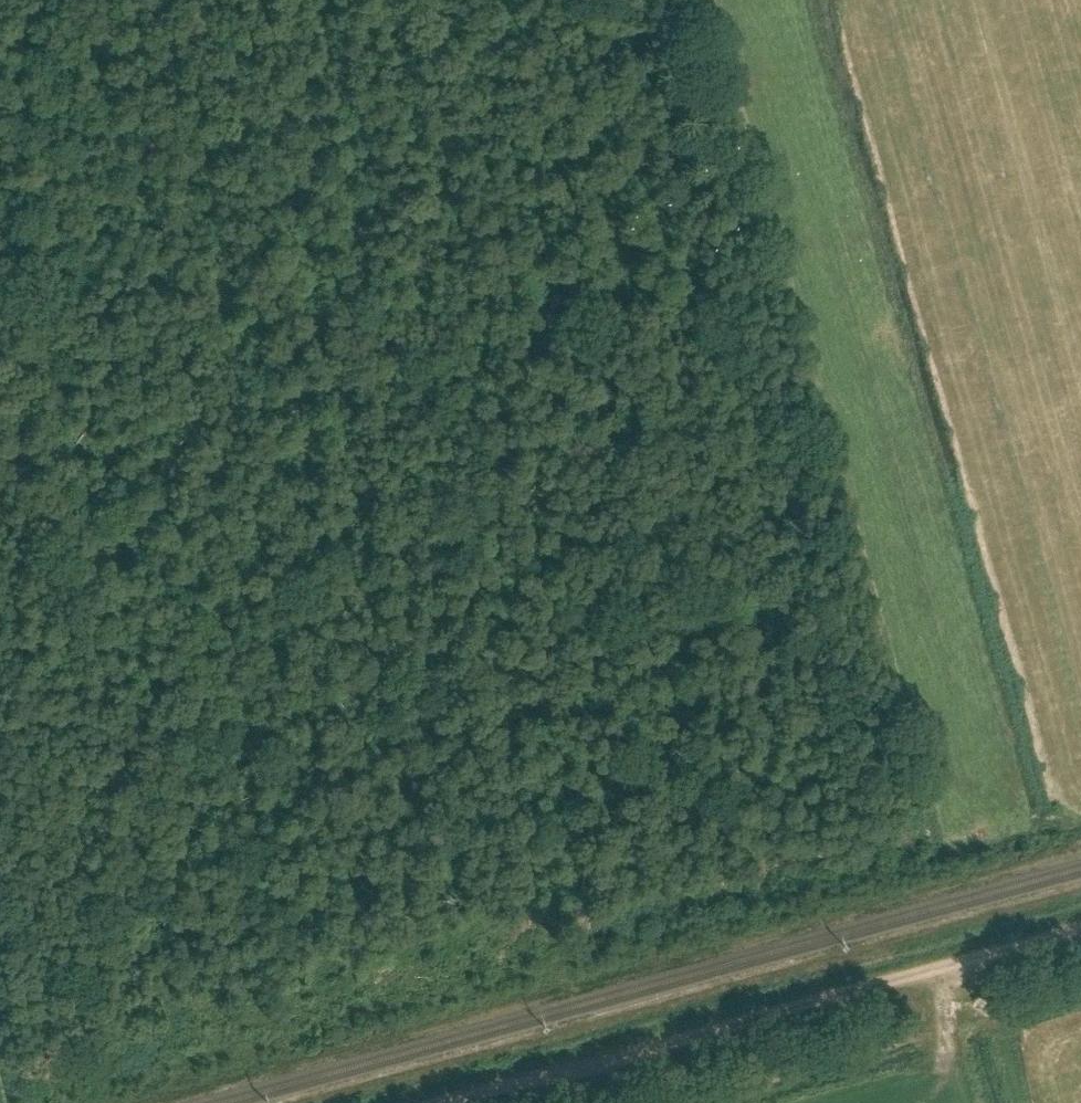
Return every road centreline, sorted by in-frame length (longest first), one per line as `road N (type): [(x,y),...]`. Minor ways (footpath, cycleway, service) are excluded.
road 1 (track): [(1080,933),(457,1102)]

